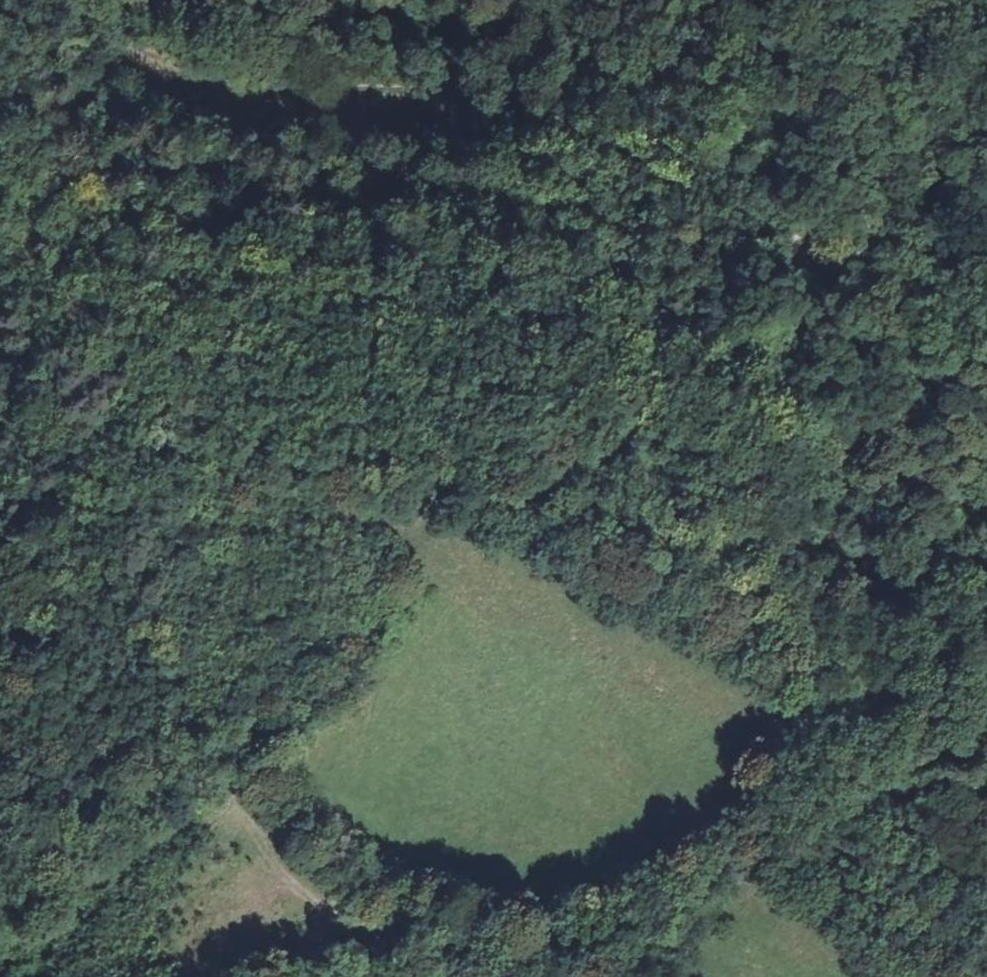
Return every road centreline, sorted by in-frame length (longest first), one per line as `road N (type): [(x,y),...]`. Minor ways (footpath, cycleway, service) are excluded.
road 1 (track): [(0,642),(90,505),(166,447),(350,468),(482,498),(567,534),(876,727),(986,807)]
road 2 (track): [(986,580),(774,397),(679,342),(432,257),(378,263),(269,252),(192,225),(42,142),(0,130)]
road 3 (track): [(58,0),(111,42),(192,76),(291,92),(384,89),(468,99),(635,153),(771,220),(800,252),(835,321),(857,392)]
road 4 (track): [(857,392),(902,507)]

